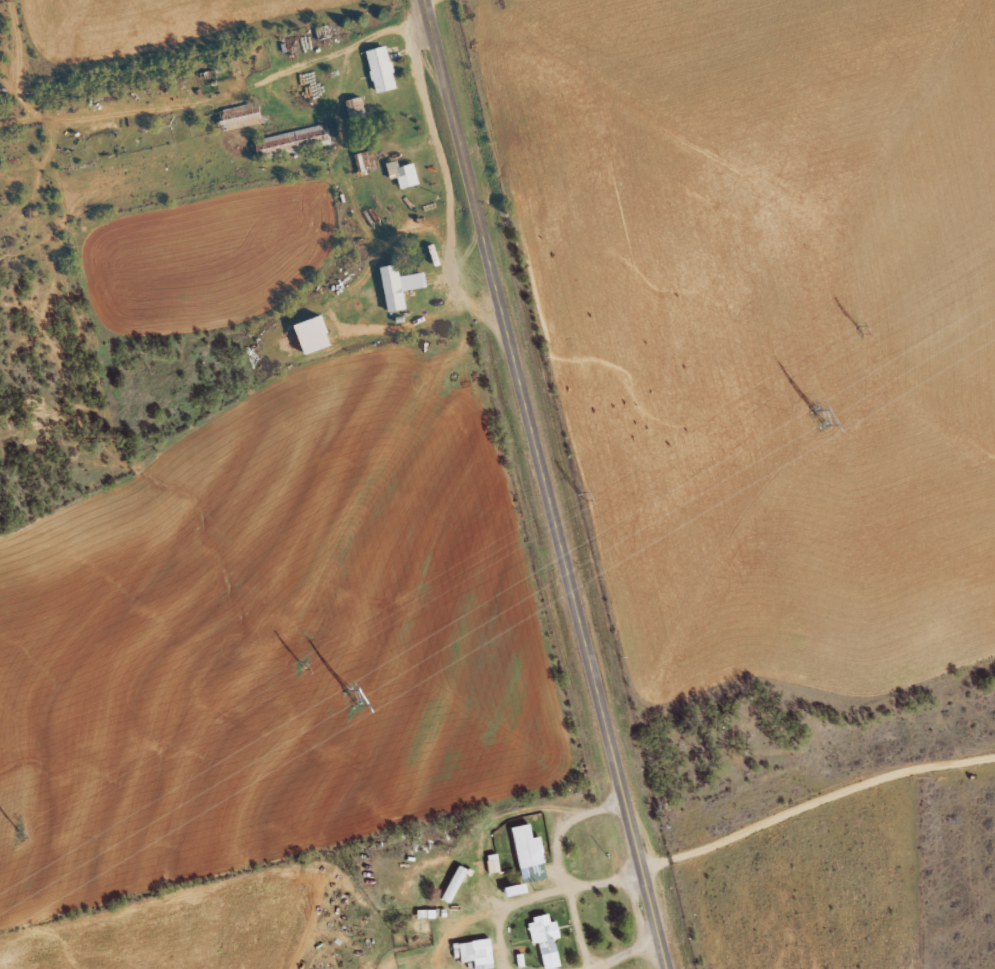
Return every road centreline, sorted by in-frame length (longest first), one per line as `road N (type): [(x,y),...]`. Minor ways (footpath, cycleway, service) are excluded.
road 1 (secondary): [(424,0),(668,968)]

